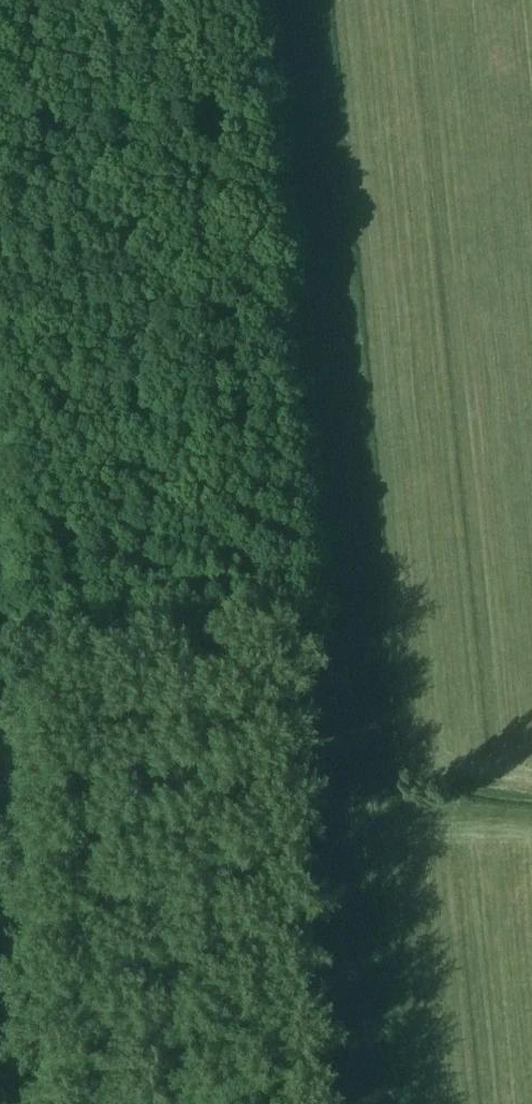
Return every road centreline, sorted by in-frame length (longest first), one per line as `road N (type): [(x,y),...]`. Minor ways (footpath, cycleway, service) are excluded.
road 1 (track): [(17,1103),(0,829)]

